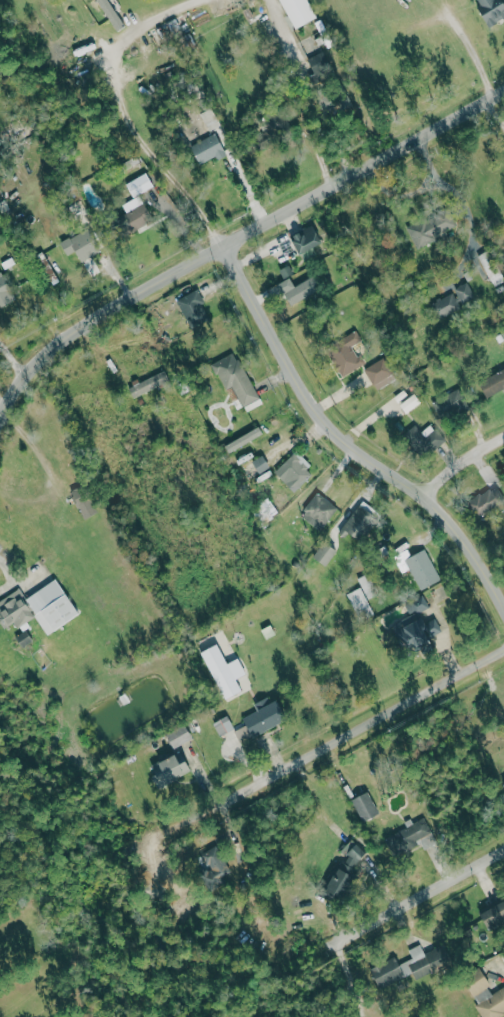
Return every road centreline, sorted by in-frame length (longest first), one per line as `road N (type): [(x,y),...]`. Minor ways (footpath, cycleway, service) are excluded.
road 1 (residential): [(0,417),(33,369),(90,320),(503,92)]
road 2 (residential): [(503,600),(449,518),(325,418),(227,245)]
road 3 (residential): [(178,825),(503,646)]
road 4 (residential): [(338,940),(503,849)]

